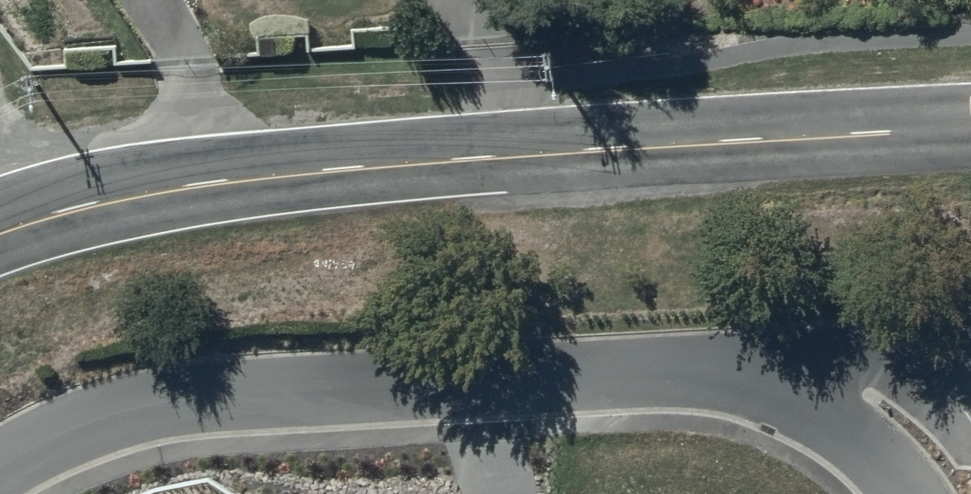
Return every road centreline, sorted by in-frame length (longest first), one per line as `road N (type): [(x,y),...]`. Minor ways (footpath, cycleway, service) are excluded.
road 1 (tertiary): [(0,225),(142,191),(334,164),(970,130)]
road 2 (residential): [(0,466),(109,416),(227,394),(783,370)]
road 3 (residential): [(783,370),(970,363)]

